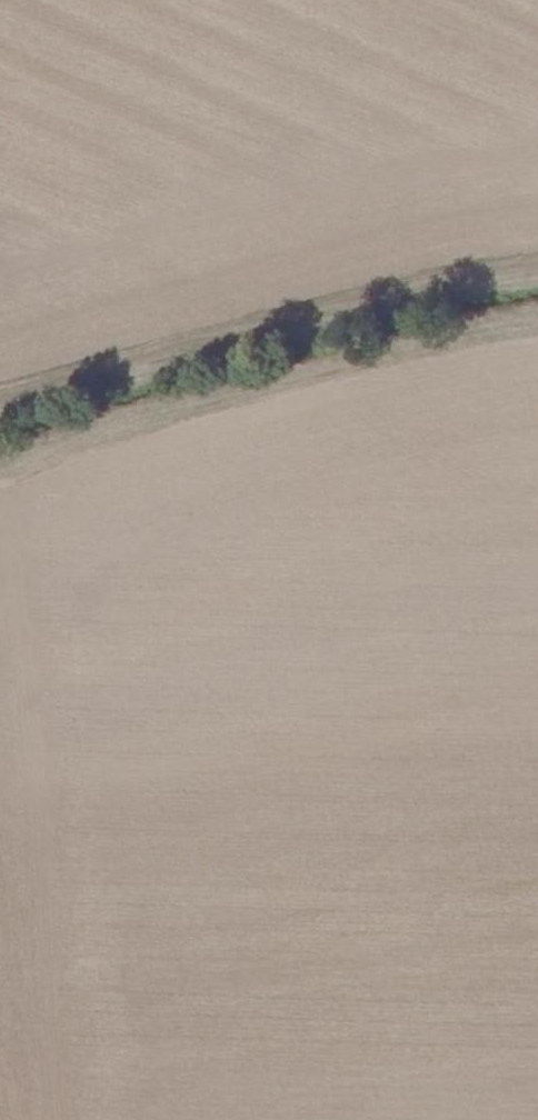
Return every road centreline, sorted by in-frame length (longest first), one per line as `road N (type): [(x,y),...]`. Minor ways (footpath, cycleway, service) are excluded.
road 1 (track): [(537,260),(498,261),(203,332),(0,394)]

